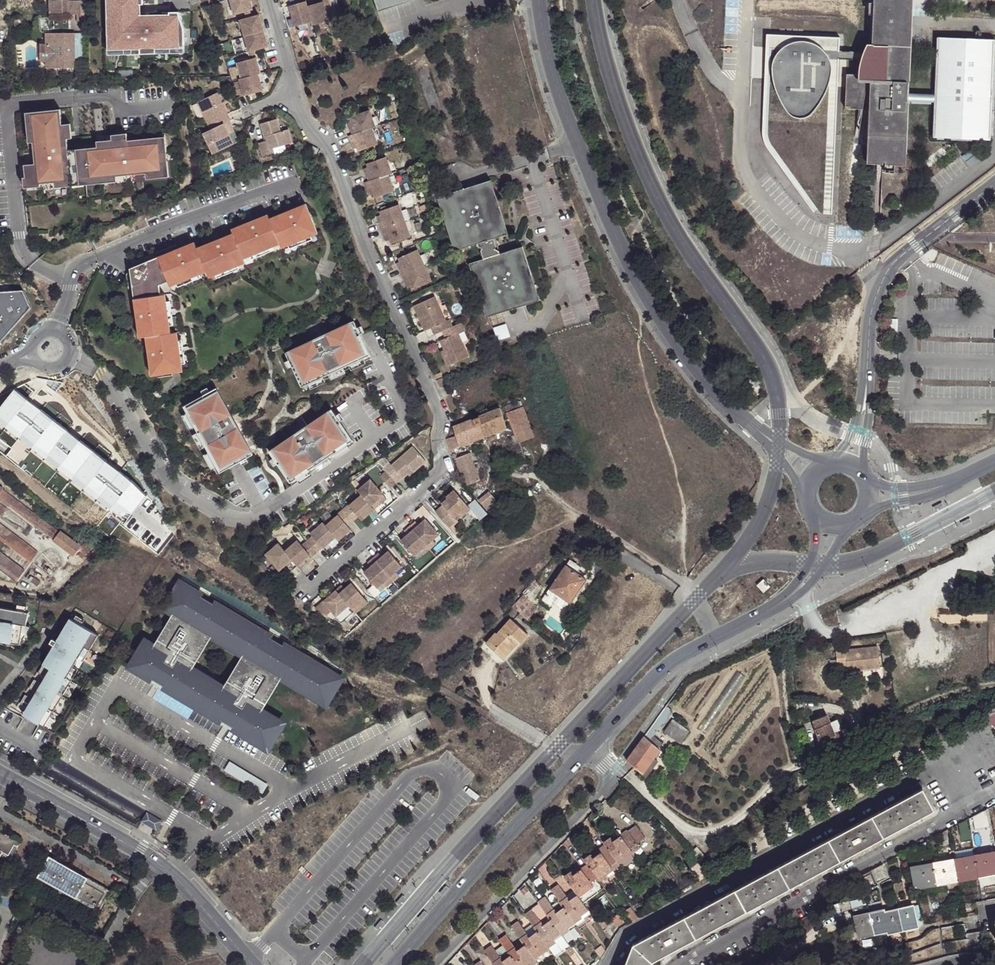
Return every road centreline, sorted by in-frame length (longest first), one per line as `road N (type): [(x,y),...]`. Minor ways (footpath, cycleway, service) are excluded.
road 1 (residential): [(538,0),(574,143),(618,241),(695,368),(753,426)]
road 2 (residential): [(994,793),(688,964)]
road 3 (unclassified): [(0,776),(179,878),(251,964)]
road 4 (residential): [(436,964),(600,797),(611,772),(589,751)]
road 5 (tertiary): [(589,751),(395,964)]
road 6 (residential): [(994,183),(882,278),(870,317),(865,393)]
road 7 (tertiary): [(787,599),(671,663),(589,751)]

